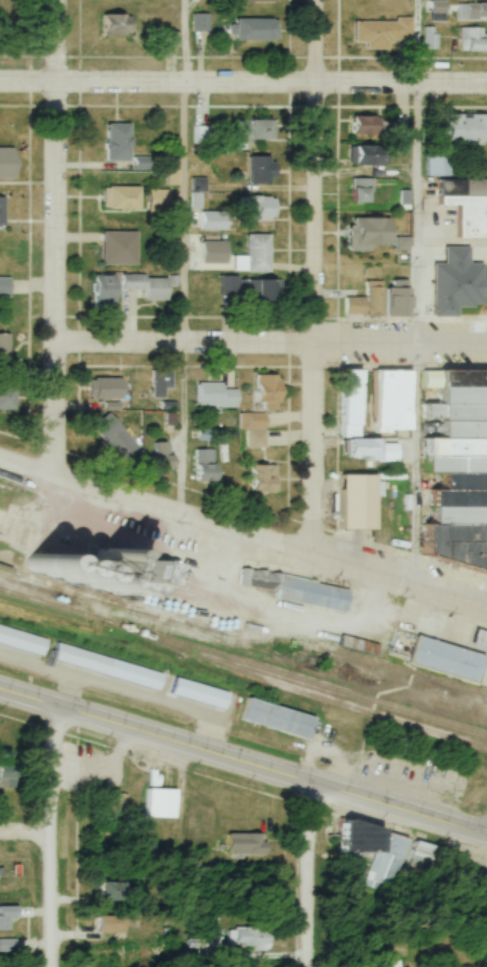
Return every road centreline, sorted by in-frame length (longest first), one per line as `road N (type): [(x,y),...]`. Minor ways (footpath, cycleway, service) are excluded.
road 1 (residential): [(314,551),(314,0)]
road 2 (residential): [(486,842),(0,684)]
road 3 (residential): [(486,602),(0,460)]
road 4 (residential): [(486,87),(0,83)]
road 5 (residential): [(46,475),(52,0)]
road 6 (residential): [(486,348),(47,345)]
road 7 (residential): [(43,966),(50,701)]
road 8 (residential): [(307,966),(316,787)]

